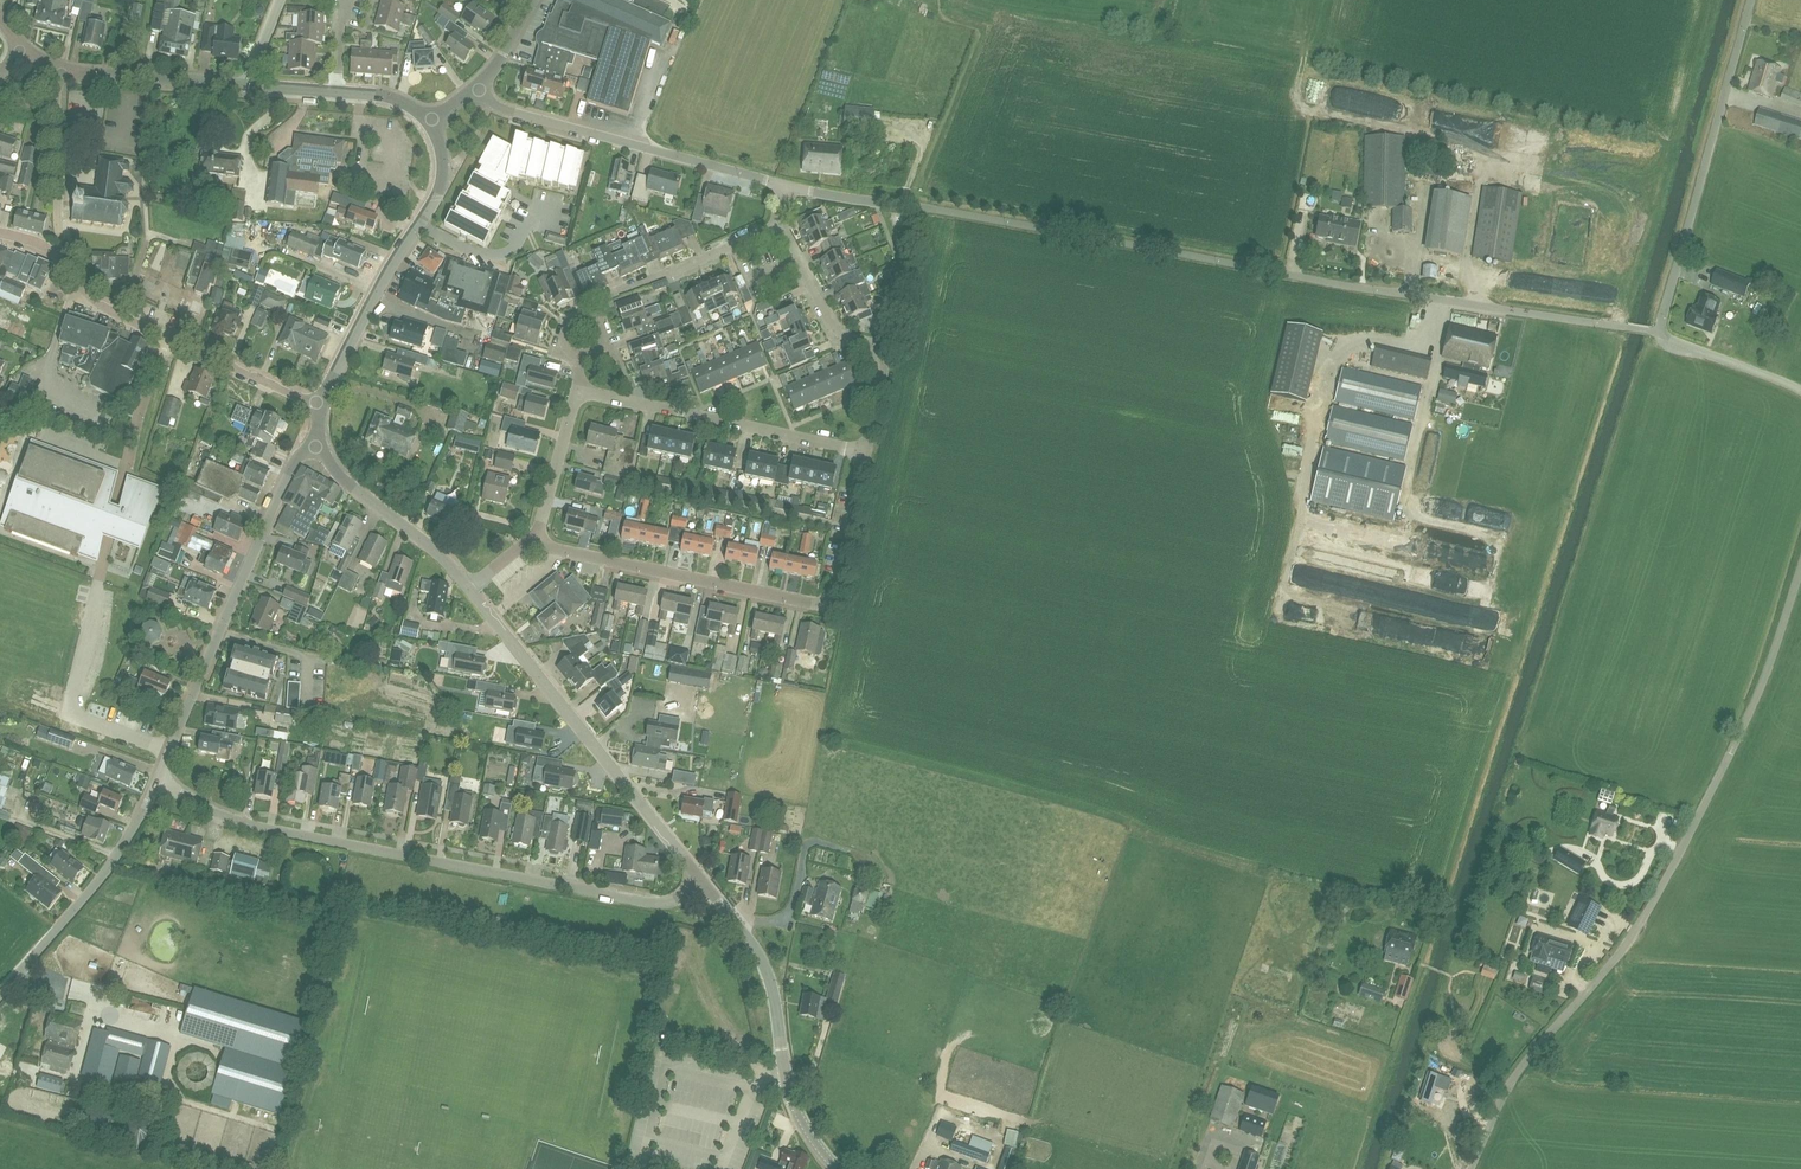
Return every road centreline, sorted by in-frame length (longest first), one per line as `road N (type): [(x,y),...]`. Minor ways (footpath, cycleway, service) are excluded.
road 1 (unclassified): [(785,185),(1652,331)]
road 2 (unclassified): [(1469,1168),(1517,1072),(1622,951),(1654,900),(1744,730),(1800,573)]
road 3 (unclassified): [(703,879),(666,902),(265,827),(158,779)]
road 4 (residential): [(528,539),(827,605),(865,452)]
road 5 (tertiary): [(703,879),(468,585)]
road 6 (tertiary): [(158,779),(293,461),(318,444)]
road 7 (unclassified): [(1658,332),(1748,0)]
road 8 (unclassified): [(785,185),(506,110),(476,89)]
road 9 (tertiary): [(837,1168),(791,1095),(765,965),(703,879)]
road 10 (tertiary): [(319,403),(376,288),(440,192),(442,154),(427,121)]
road 11 (residential): [(319,403),(101,307),(63,257)]
road 12 (residential): [(584,392),(865,452)]
road 13 (residential): [(865,452),(884,354),(830,323),(779,229)]
road 14 (tertiary): [(0,991),(96,882),(158,779)]
road 15 (tertiary): [(468,585),(432,545),(341,478),(318,444)]
road 16 (residential): [(63,257),(55,102),(63,71)]
road 17 (tertiary): [(247,84),(63,71)]
road 18 (residential): [(610,296),(779,229)]
road 19 (residential): [(528,539),(544,516),(584,392)]
road 20 (unclassified): [(1800,393),(1658,332)]

